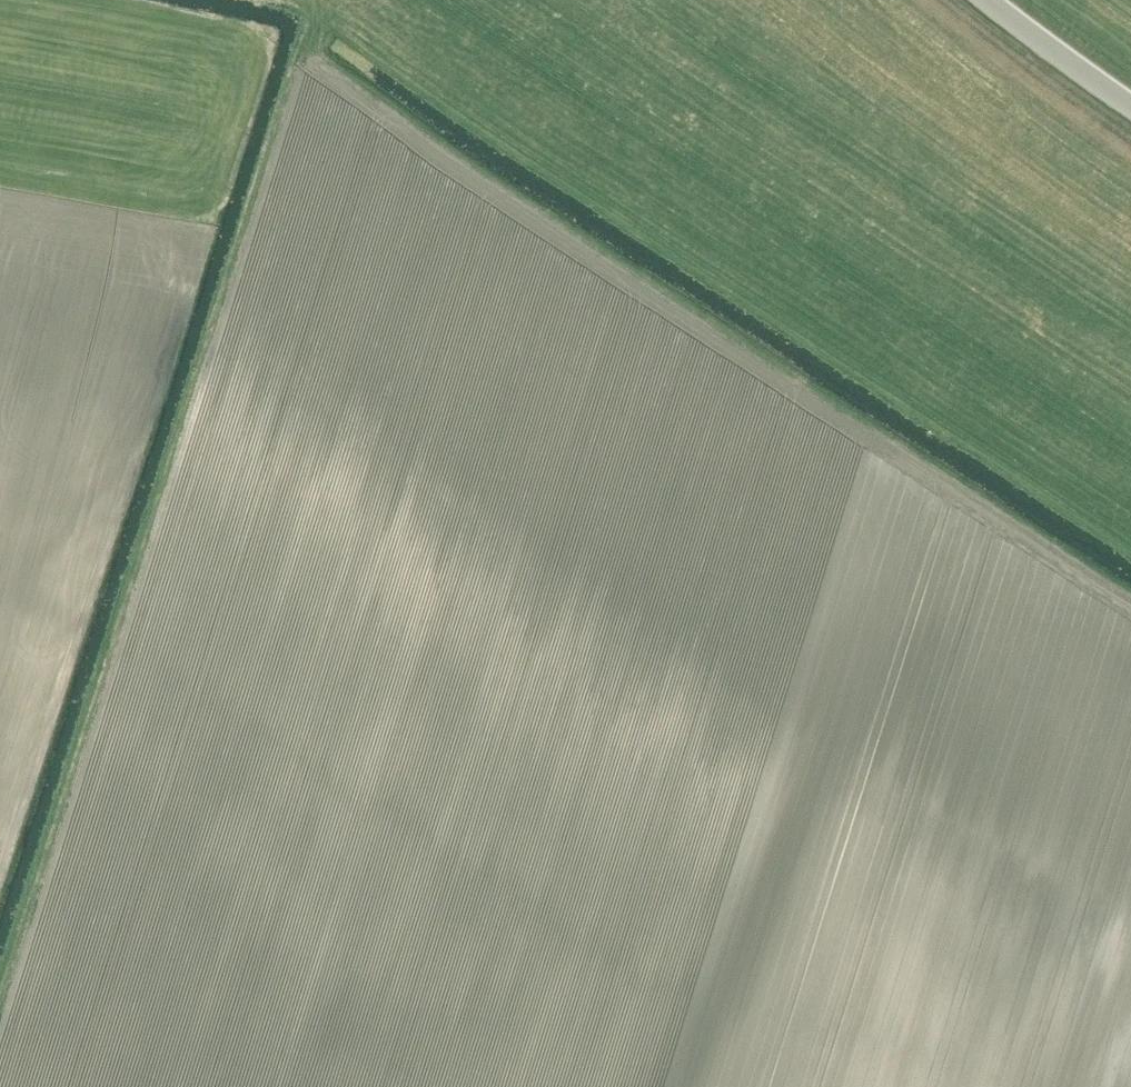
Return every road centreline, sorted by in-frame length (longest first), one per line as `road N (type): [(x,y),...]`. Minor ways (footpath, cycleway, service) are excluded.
road 1 (unclassified): [(1130,112),(982,0)]

